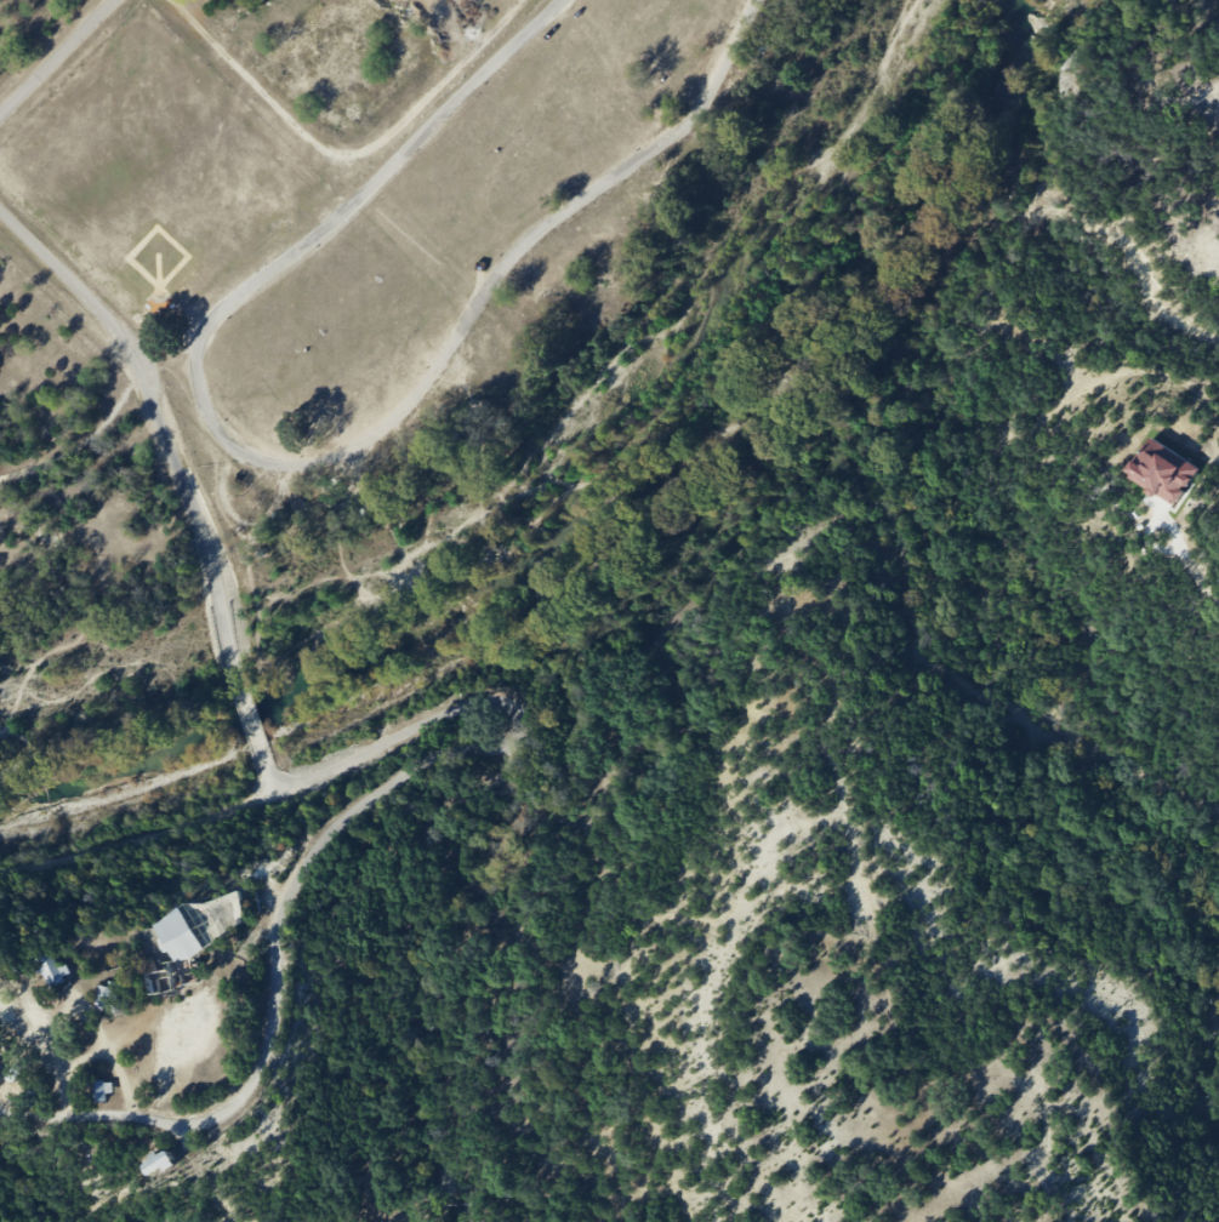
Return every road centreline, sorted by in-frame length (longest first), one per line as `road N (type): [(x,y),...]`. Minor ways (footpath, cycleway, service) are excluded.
road 1 (residential): [(0,1134),(182,1131),(220,1120),(249,1090),(287,915),(312,869),(352,838),(495,771),(514,744),(506,719),(482,707),(286,781),(273,778),(273,746)]
road 2 (residential): [(558,0),(378,193),(237,322),(149,378)]
road 3 (residential): [(0,206),(149,378),(235,629)]
road 4 (residential): [(0,483),(93,445),(149,378)]
road 5 (residential): [(0,121),(125,0)]

